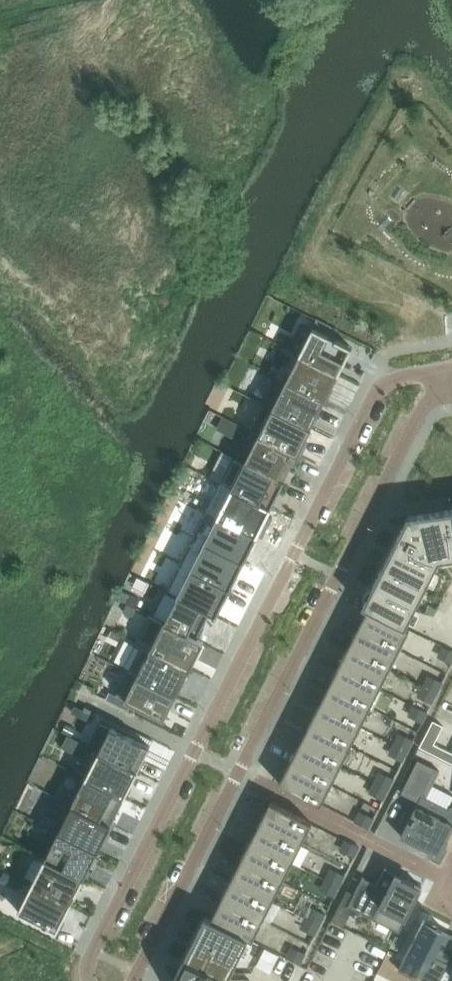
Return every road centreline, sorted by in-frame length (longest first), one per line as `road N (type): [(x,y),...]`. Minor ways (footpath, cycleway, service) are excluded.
road 1 (residential): [(441,370),(375,392),(86,966),(91,980)]
road 2 (residential): [(132,980),(422,410),(445,395)]

